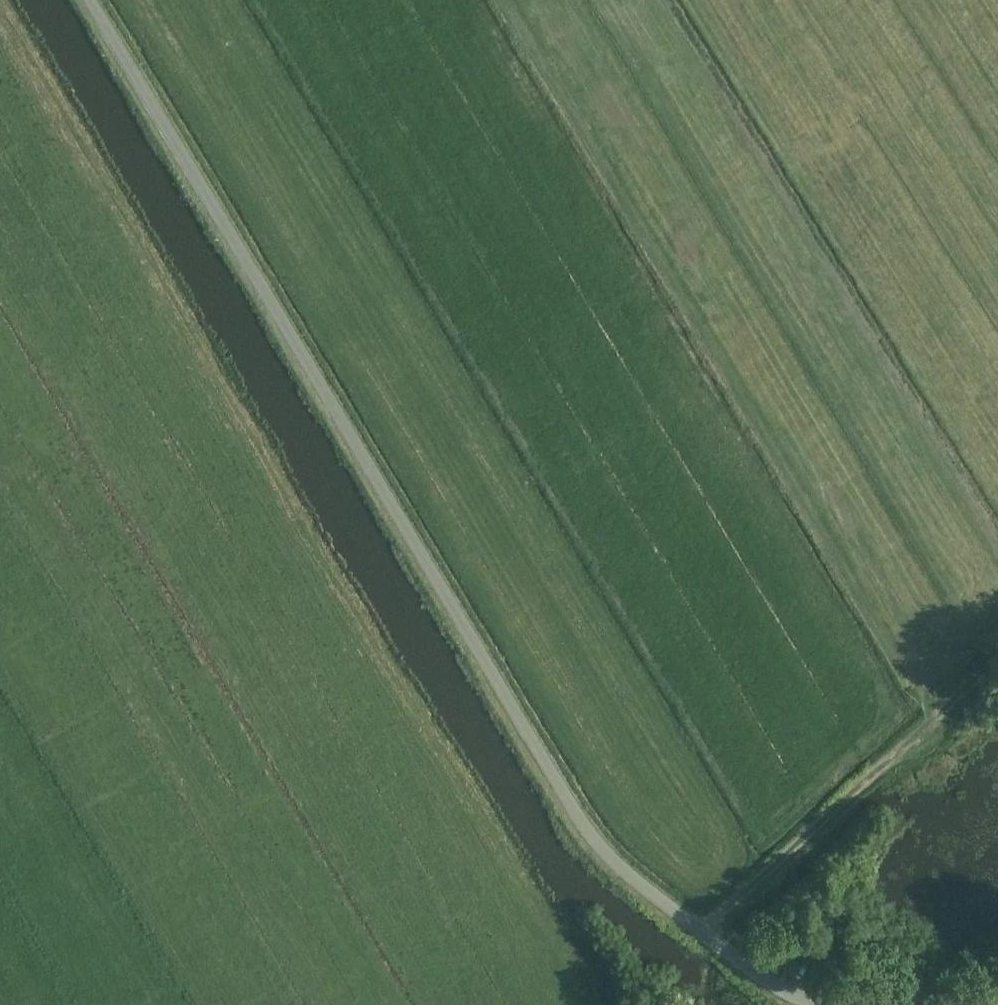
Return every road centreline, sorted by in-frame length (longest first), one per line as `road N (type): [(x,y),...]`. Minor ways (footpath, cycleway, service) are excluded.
road 1 (unclassified): [(84,0),(520,741),(602,862),(678,931),(816,1004)]
road 2 (track): [(687,937),(997,652)]

